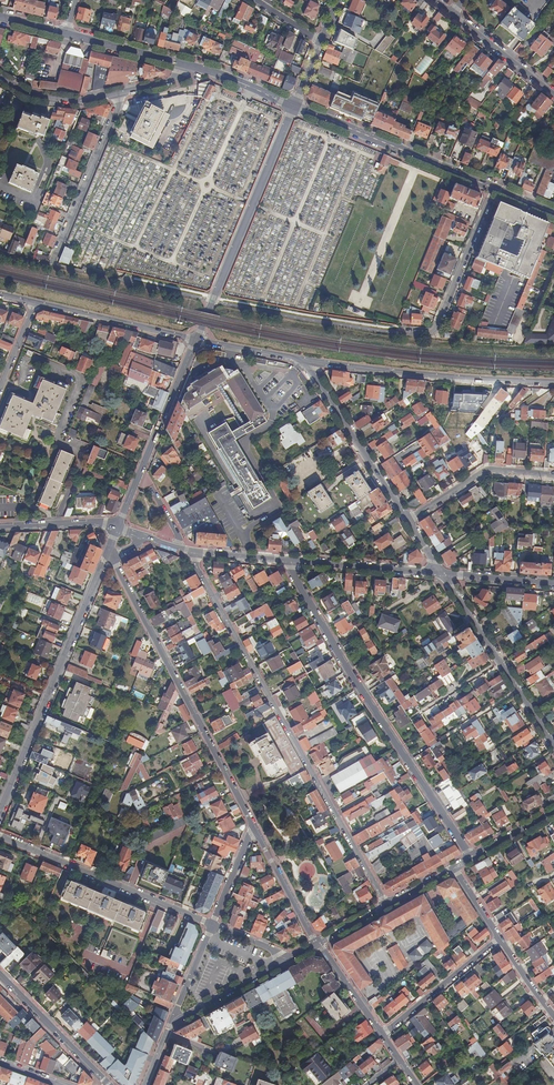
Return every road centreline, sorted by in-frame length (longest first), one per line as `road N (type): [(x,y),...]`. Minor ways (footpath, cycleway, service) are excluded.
road 1 (residential): [(387,905),(192,551)]
road 2 (residential): [(471,858),(349,670),(290,560)]
road 3 (tertiary): [(106,555),(0,814)]
road 4 (tertiary): [(294,105),(196,340)]
road 5 (tertiary): [(304,360),(553,381)]
road 6 (residential): [(111,557),(224,768)]
road 7 (residential): [(212,925),(0,836)]
road 8 (secondary): [(294,105),(494,188)]
road 9 (tertiary): [(196,340),(116,528)]
road 10 (tertiary): [(304,360),(408,521)]
road 11 (residential): [(117,93),(51,266)]
road 12 (tertiary): [(37,303),(196,340)]
road 13 (residential): [(408,521),(487,470),(553,476)]
road 14 (residential): [(494,188),(432,334)]
road 15 (residential): [(110,1084),(0,975)]
road 16 (tertiary): [(443,574),(290,560)]
road 17 (residential): [(383,1035),(501,938)]
road 18 (tertiary): [(443,574),(518,691)]
road 19 (residential): [(252,825),(317,943)]
road 20 (residential): [(173,1018),(292,958)]
road 21 (tertiary): [(553,93),(454,14)]
road 22 (residential): [(0,76),(54,98),(117,93)]

